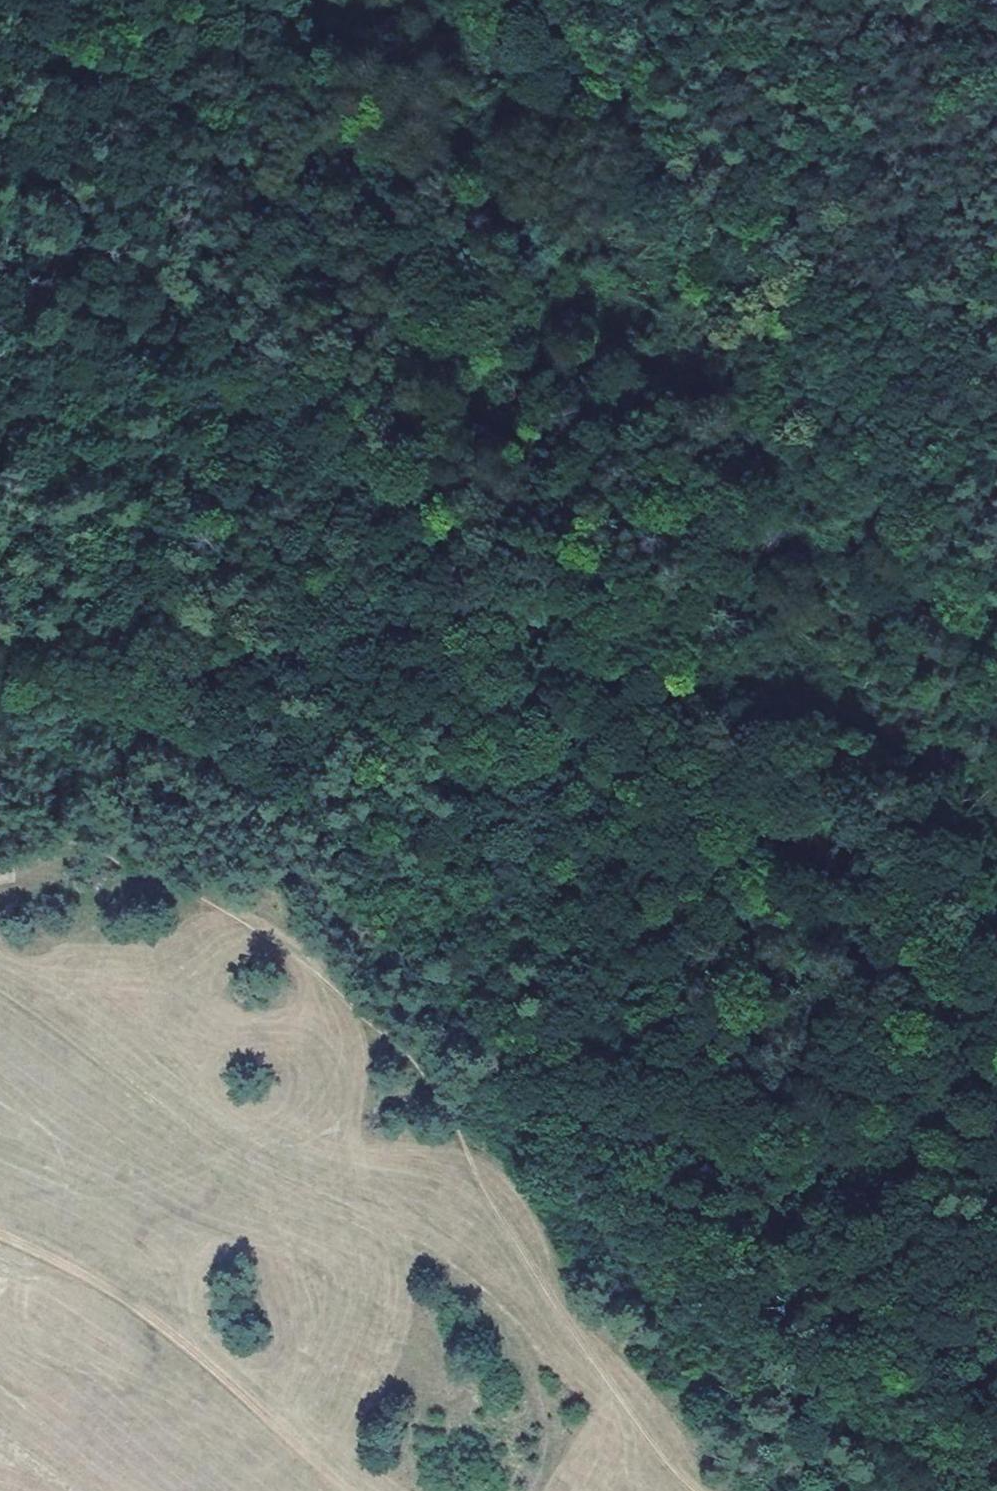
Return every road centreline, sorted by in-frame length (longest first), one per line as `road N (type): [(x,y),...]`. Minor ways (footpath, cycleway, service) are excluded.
road 1 (track): [(0,1235),(121,1297),(183,1340),(355,1490)]

